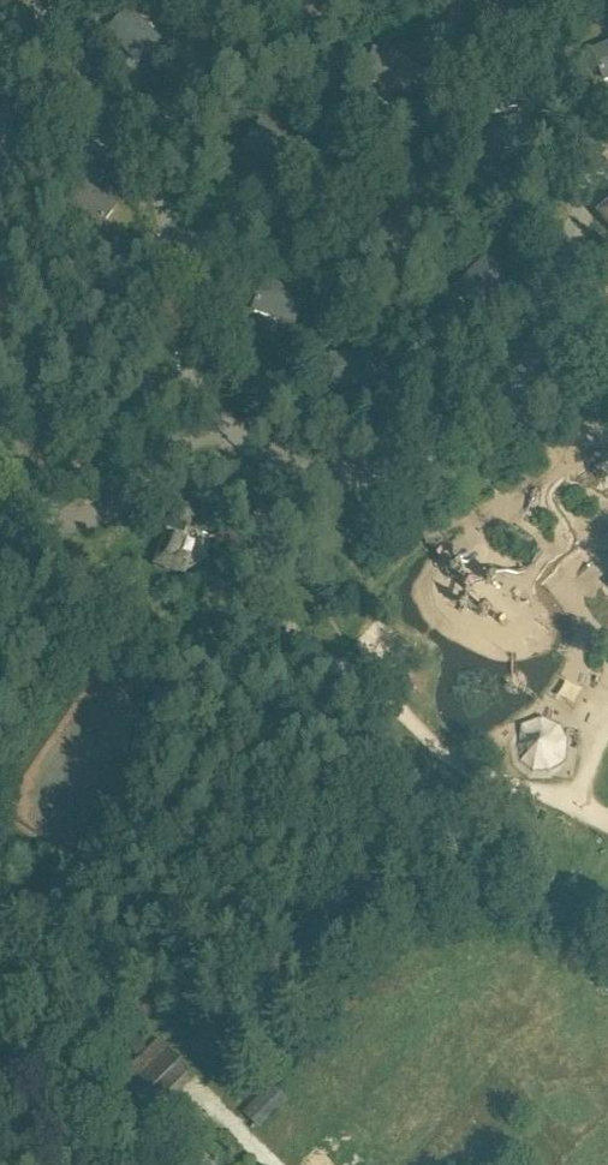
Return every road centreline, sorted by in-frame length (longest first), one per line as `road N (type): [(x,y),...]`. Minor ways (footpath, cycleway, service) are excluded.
road 1 (track): [(277,466),(264,513),(263,572),(275,609),(318,653),(387,689),(475,774),(607,824)]

